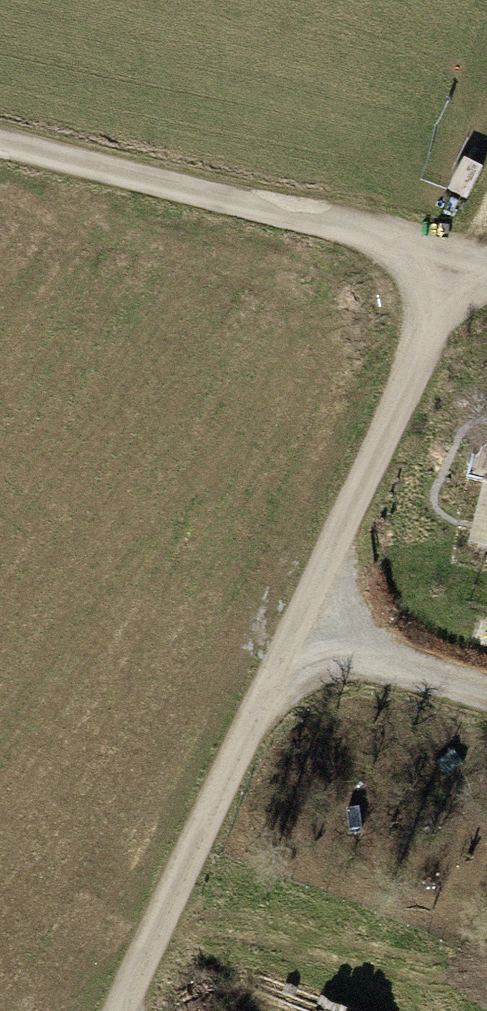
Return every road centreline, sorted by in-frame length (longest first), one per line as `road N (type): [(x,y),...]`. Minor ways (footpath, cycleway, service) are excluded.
road 1 (track): [(467,260),(118,1010)]
road 2 (track): [(0,145),(486,265)]
road 3 (track): [(300,621),(486,701)]

